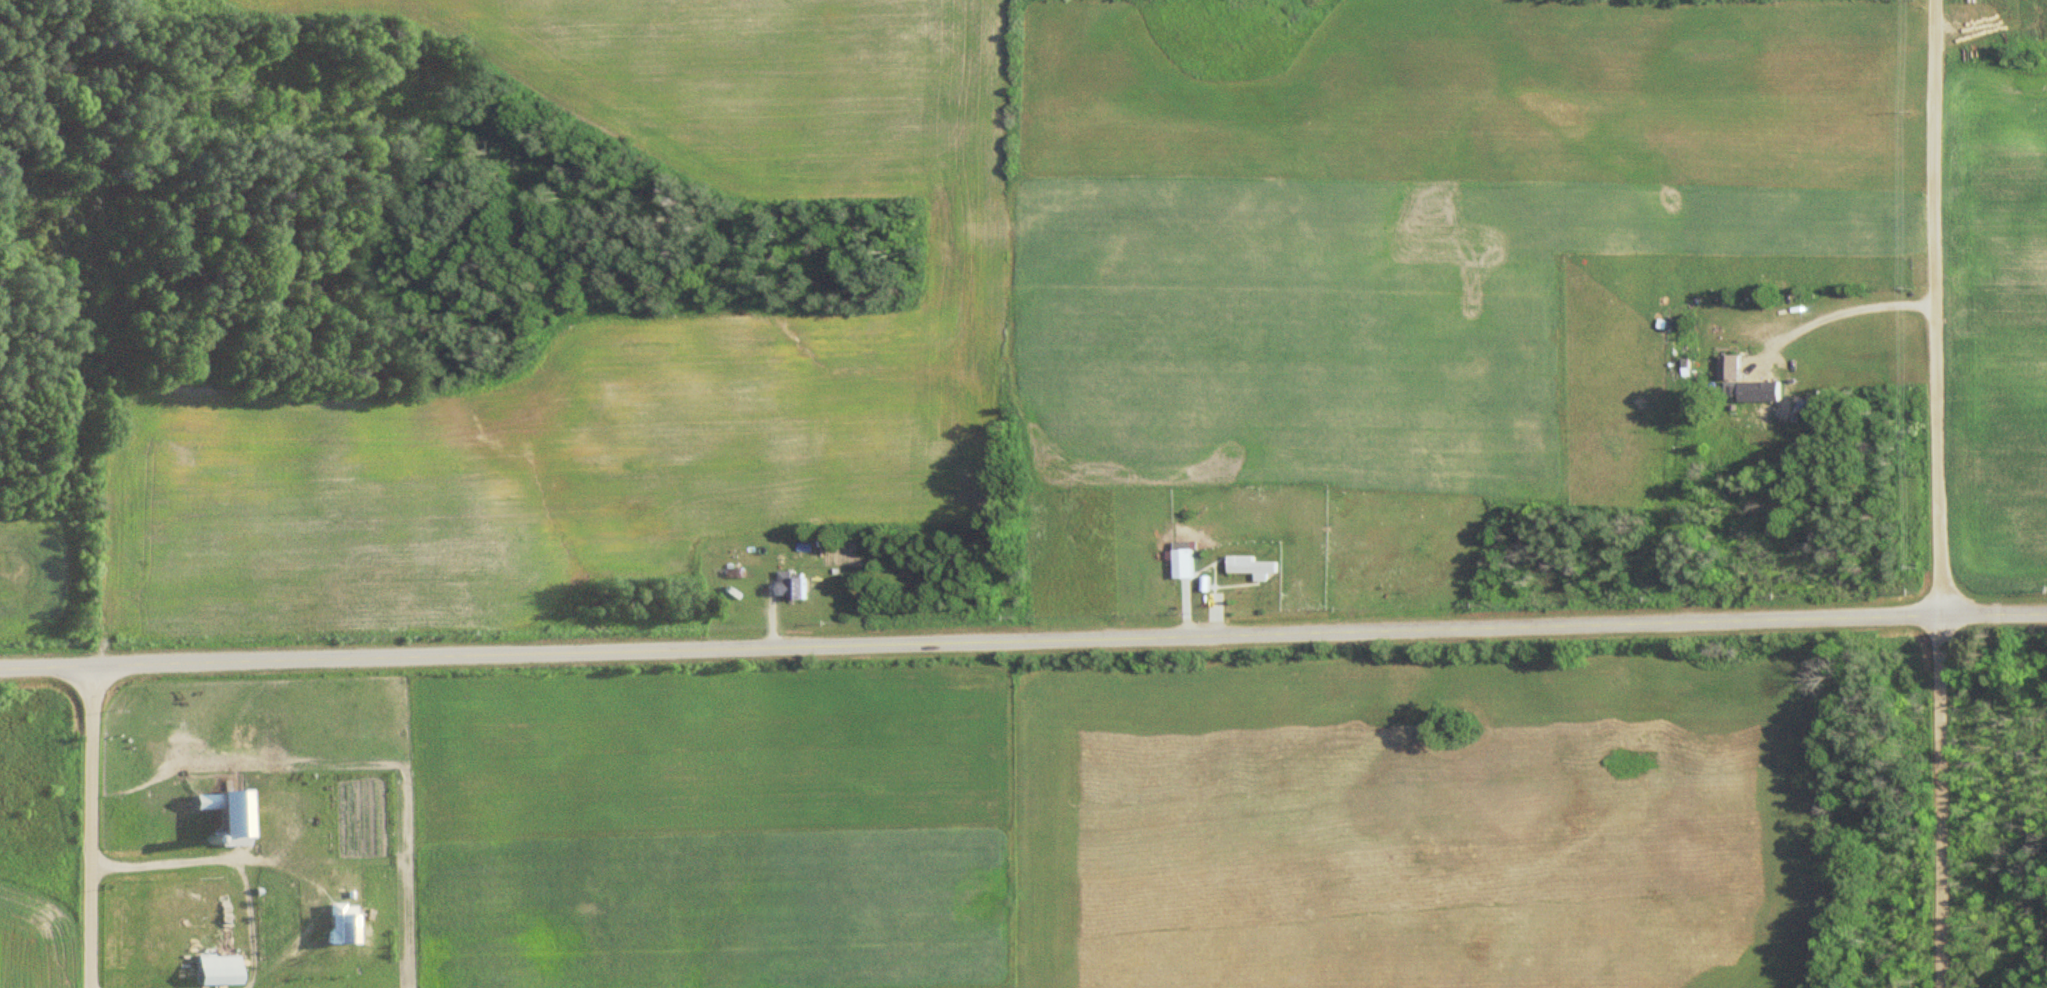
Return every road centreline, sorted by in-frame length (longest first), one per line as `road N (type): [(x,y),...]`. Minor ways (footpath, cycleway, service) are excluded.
road 1 (residential): [(0,674),(2046,622)]
road 2 (residential): [(1937,987),(1933,0)]
road 3 (residential): [(86,987),(86,671)]

